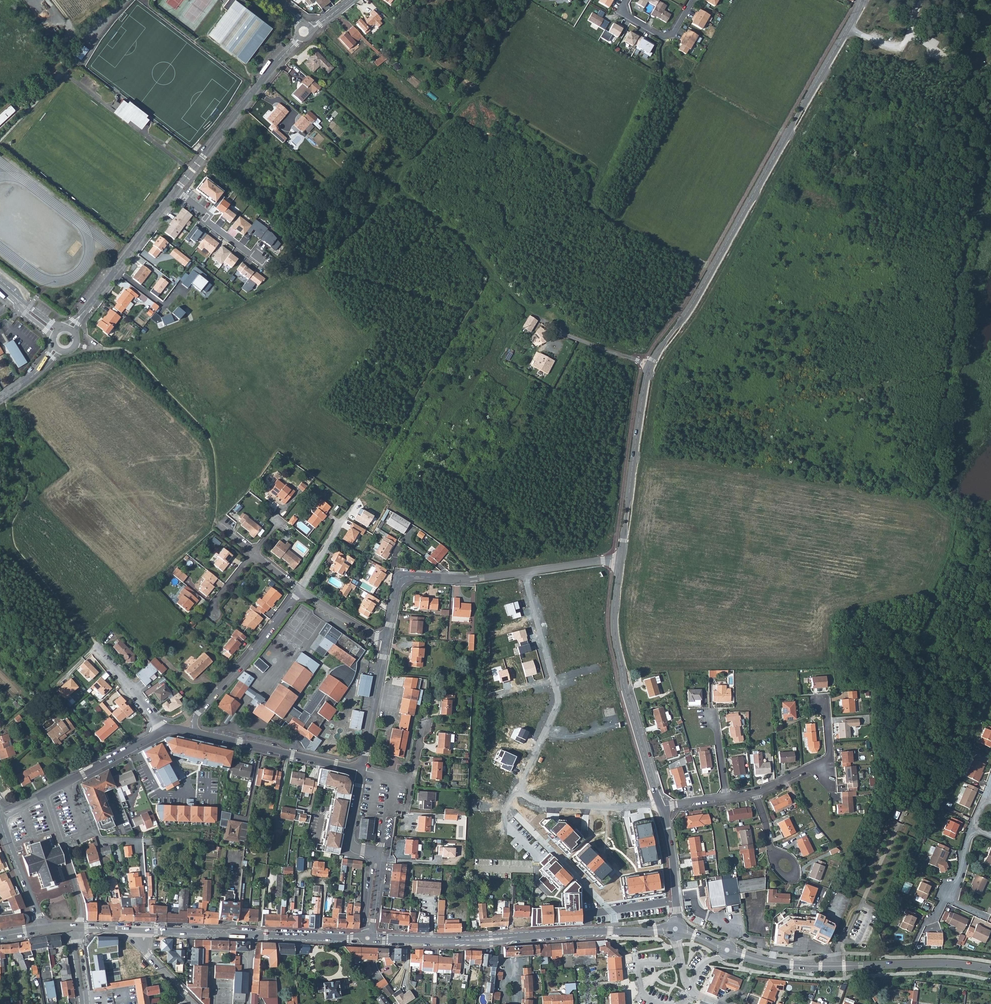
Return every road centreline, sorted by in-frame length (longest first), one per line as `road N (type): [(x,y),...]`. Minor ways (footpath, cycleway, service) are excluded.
road 1 (tertiary): [(621,562),(650,365),(692,305),(862,0)]
road 2 (track): [(399,194),(358,226),(324,274),(307,272),(245,307),(149,342),(74,346)]
road 3 (track): [(990,623),(862,903)]
road 4 (track): [(472,89),(397,185),(531,314)]
road 5 (secondary): [(990,970),(791,965),(727,950)]
road 6 (tertiary): [(660,807),(615,637),(621,562)]
road 7 (secondary): [(362,938),(141,930)]
road 8 (residential): [(299,38),(176,191)]
road 9 (residential): [(387,642),(402,578),(522,572)]
road 10 (residential): [(368,932),(376,856),(356,849),(350,837),(361,770)]
road 11 (residential): [(196,732),(198,712),(299,591)]
road 12 (residential): [(176,191),(68,330)]
road 13 (residential): [(196,732),(361,770)]
road 14 (secondary): [(669,929),(519,936)]
road 15 (residential): [(608,910),(506,805)]
road 16 (residential): [(519,788),(547,803),(660,807)]
road 17 (residential): [(44,793),(164,731)]
road 18 (residential): [(361,770),(387,642)]

